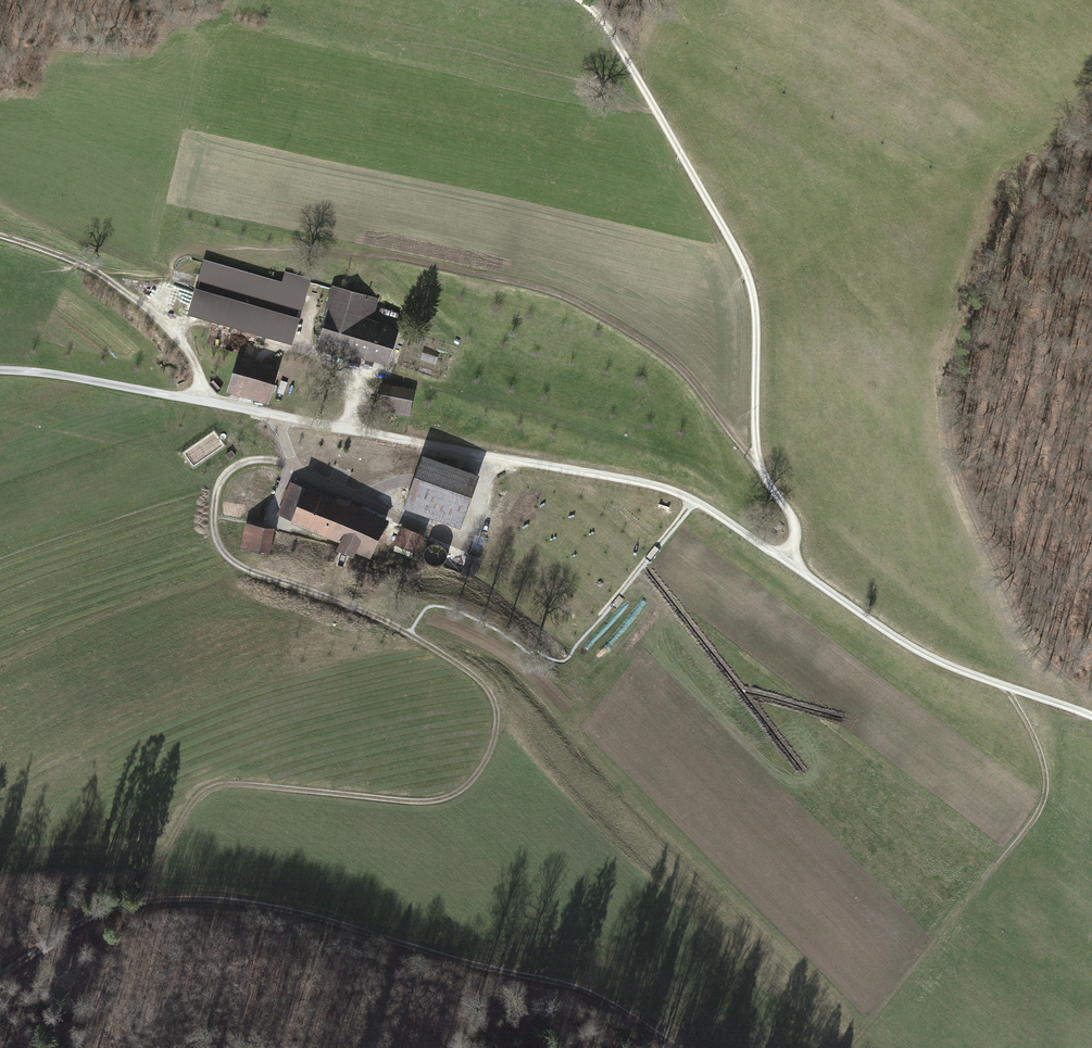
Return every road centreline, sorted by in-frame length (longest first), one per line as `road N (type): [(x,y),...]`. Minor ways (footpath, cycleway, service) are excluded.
road 1 (track): [(344,431),(336,457),(317,472),(250,463),(227,473),(214,518),(223,559),(455,660),(490,689),(497,724),(489,761),(464,790),(428,804),(215,786),(195,799),(137,903)]
road 2 (track): [(0,977),(117,907),(215,899),(280,908),(551,981),(613,1003),(679,1047)]
road 3 (track): [(576,0),(628,59),(743,260),(756,310),(758,463),(795,522),(788,562)]
road 4 (track): [(344,431),(644,483),(718,516),(788,562)]
road 5 (track): [(0,370),(344,431)]
road 6 (track): [(788,562),(934,660),(1091,719)]
road 7 (track): [(206,405),(189,342),(163,300),(0,236)]
road 8 (track): [(344,431),(363,370),(278,340),(256,322),(163,300)]

